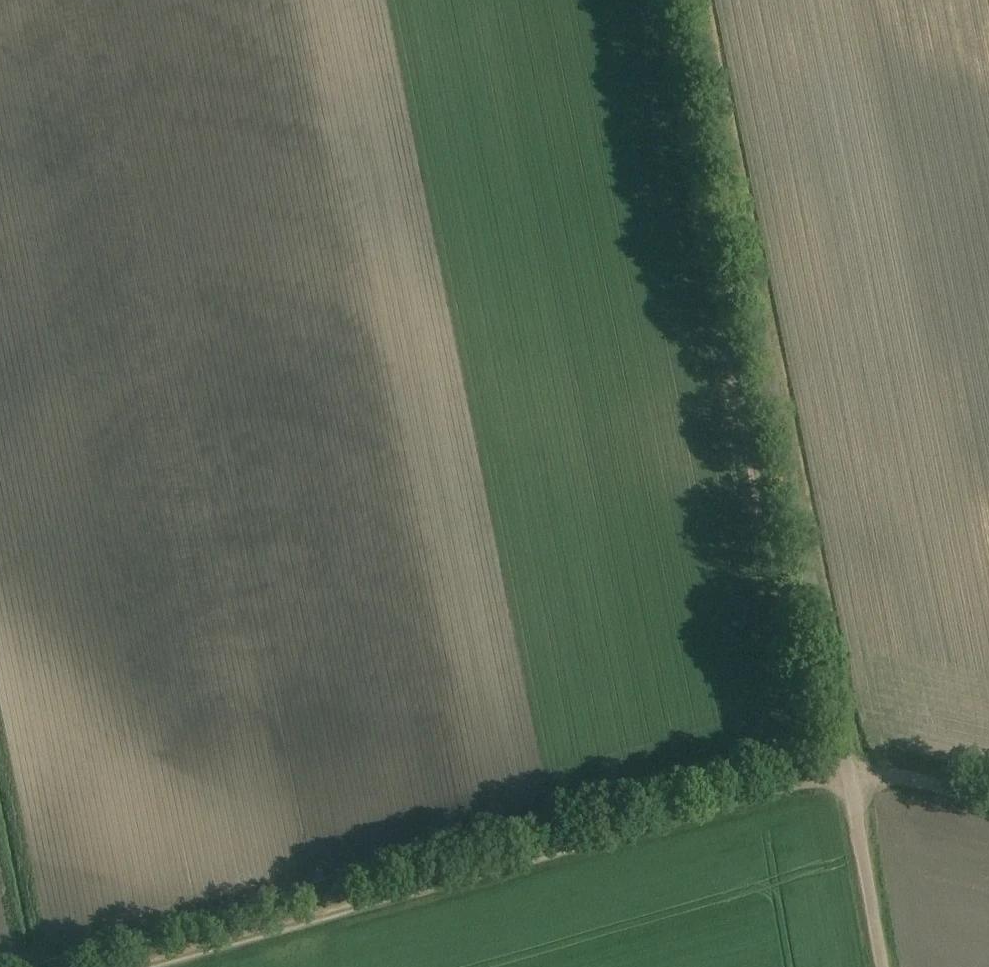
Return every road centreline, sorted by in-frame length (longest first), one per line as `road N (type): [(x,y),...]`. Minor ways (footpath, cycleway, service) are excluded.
road 1 (unclassified): [(884,966),(695,0)]
road 2 (track): [(123,966),(849,772),(988,803)]

